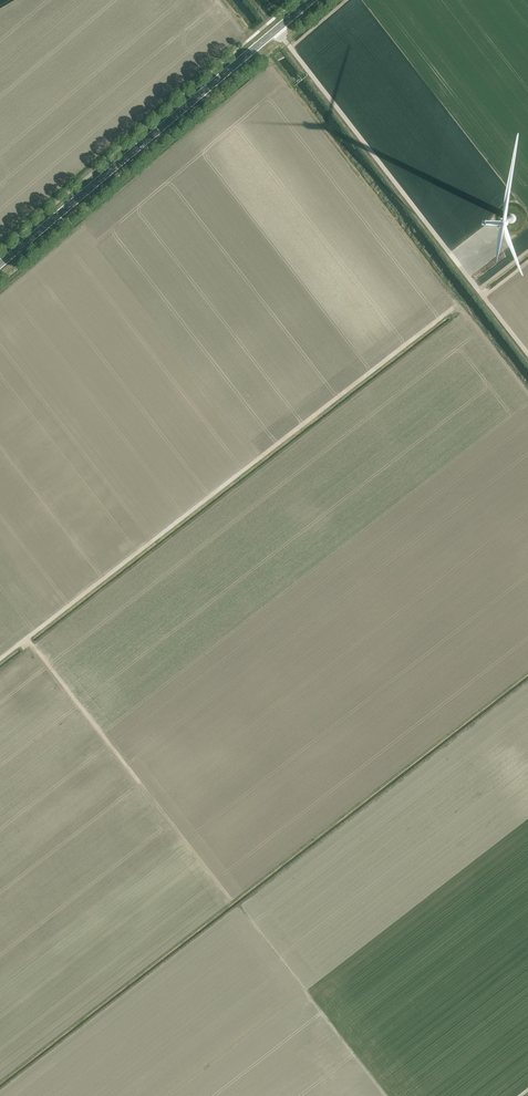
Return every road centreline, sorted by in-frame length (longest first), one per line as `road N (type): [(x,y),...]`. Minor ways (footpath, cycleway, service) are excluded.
road 1 (secondary): [(0,262),(311,0)]

